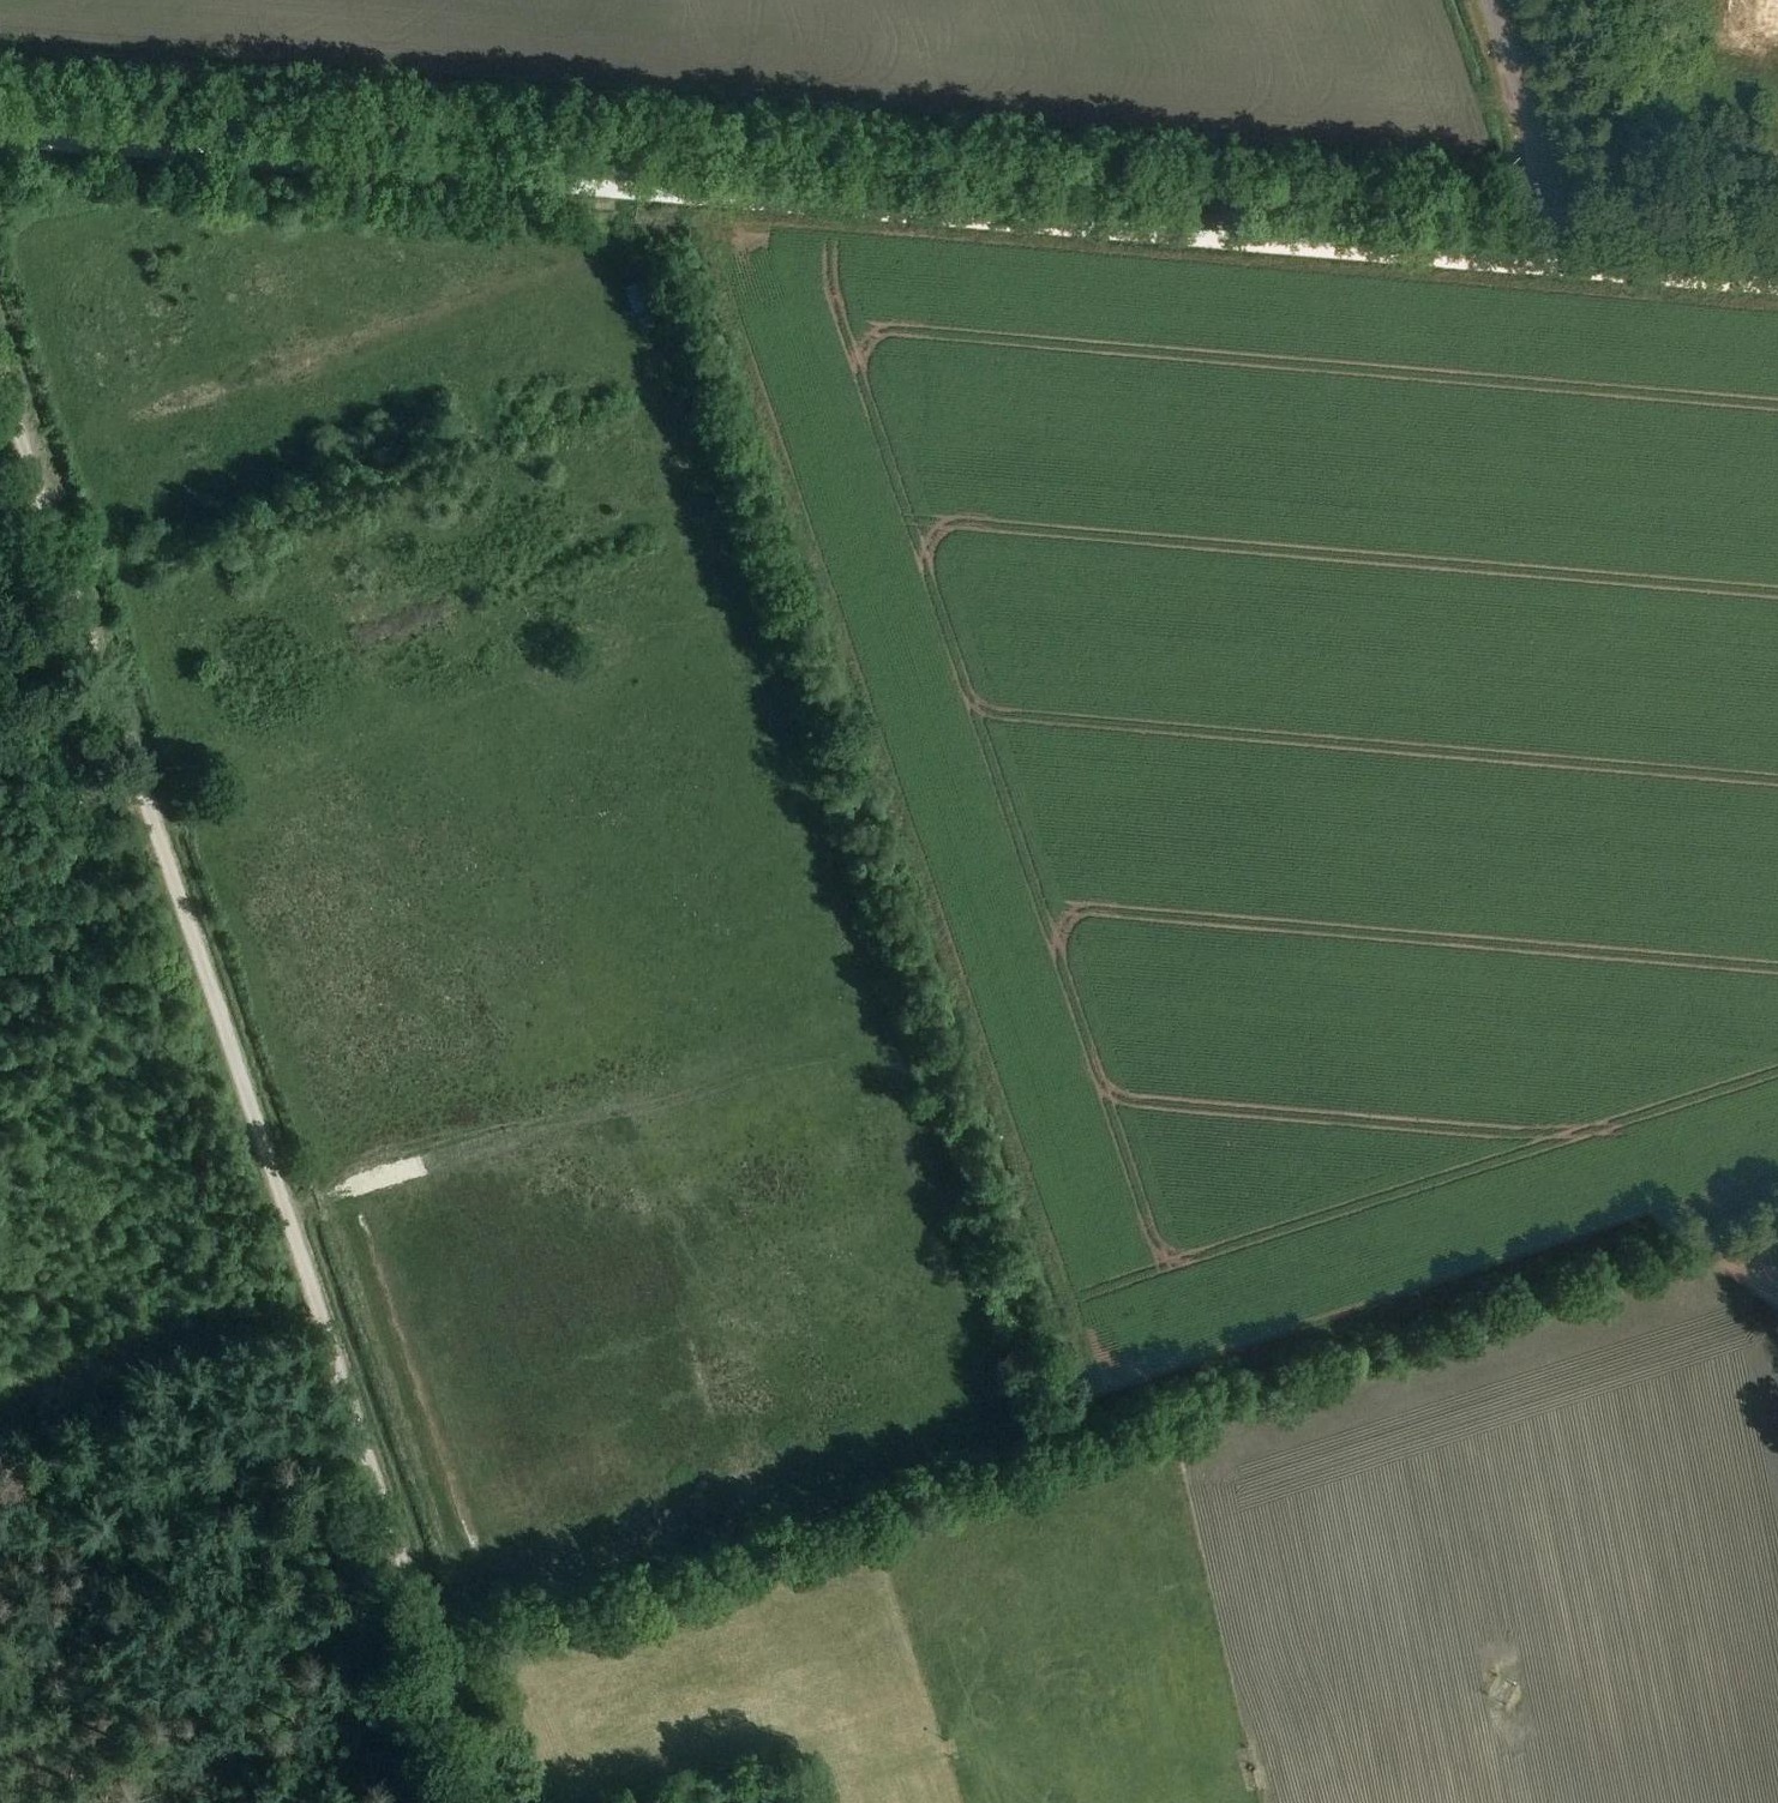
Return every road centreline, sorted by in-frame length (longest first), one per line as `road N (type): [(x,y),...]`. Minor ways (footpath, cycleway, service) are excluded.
road 1 (tertiary): [(0,91),(1777,240)]
road 2 (track): [(0,383),(485,1802)]

